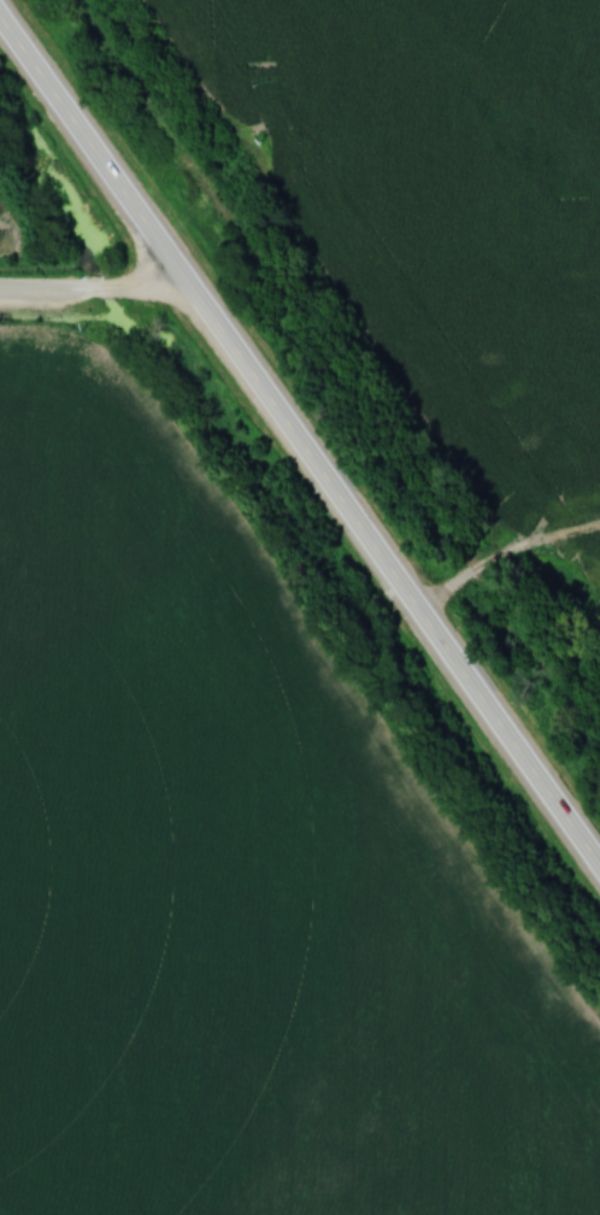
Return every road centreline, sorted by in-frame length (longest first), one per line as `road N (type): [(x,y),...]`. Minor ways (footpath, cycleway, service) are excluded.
road 1 (trunk): [(599,869),(0,19)]
road 2 (residential): [(101,162),(0,226)]

